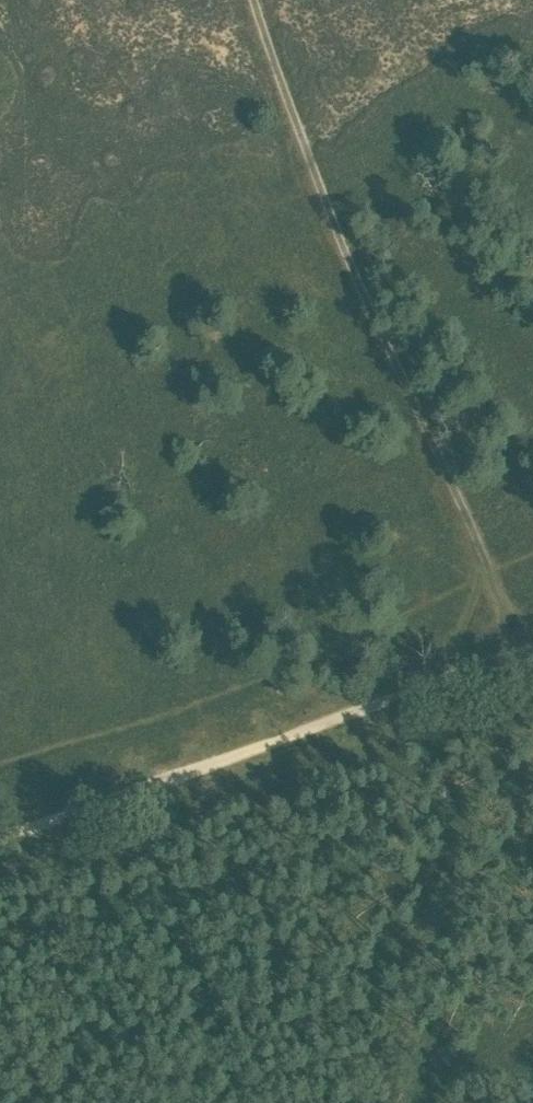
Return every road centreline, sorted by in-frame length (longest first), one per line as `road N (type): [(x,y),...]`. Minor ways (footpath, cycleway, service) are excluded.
road 1 (track): [(532,648),(0,838)]

